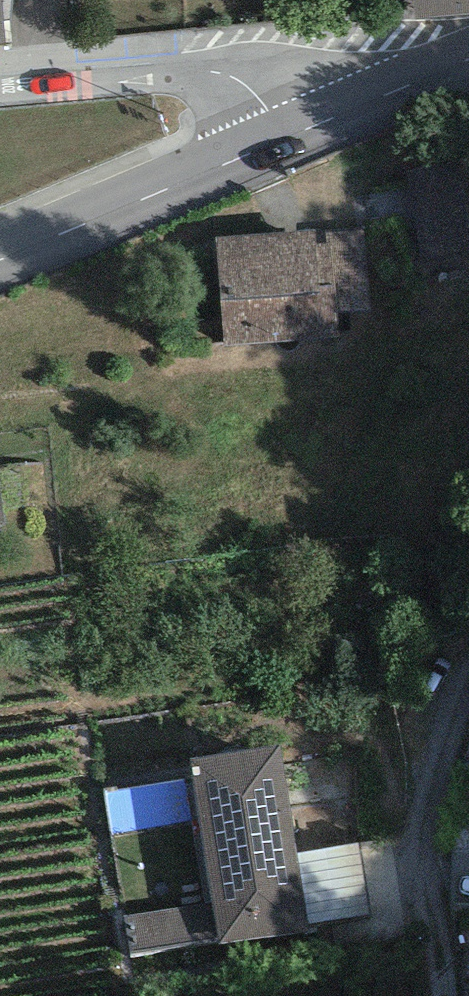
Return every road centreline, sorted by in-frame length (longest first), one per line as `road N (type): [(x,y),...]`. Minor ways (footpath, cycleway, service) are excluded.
road 1 (unclassified): [(280,131),(235,72),(178,58),(0,73)]
road 2 (tertiary): [(280,131),(0,253)]
road 3 (tertiary): [(468,53),(280,131)]

